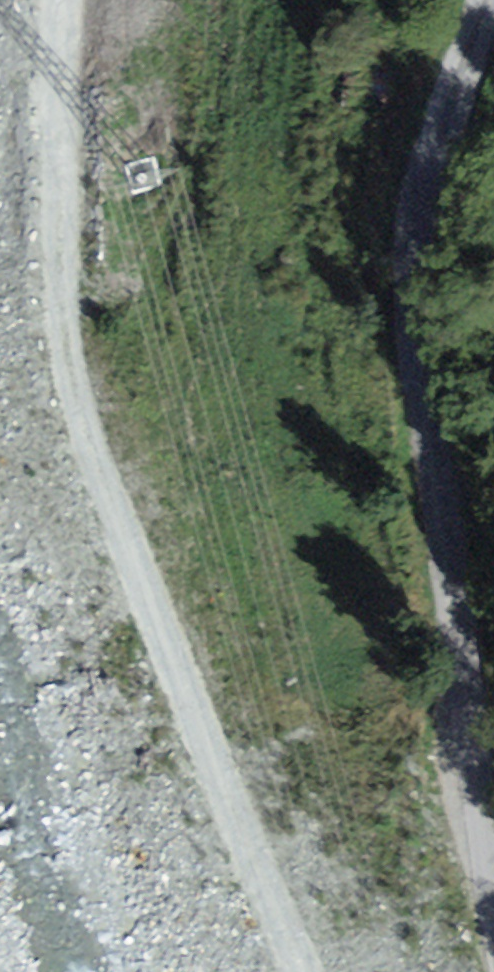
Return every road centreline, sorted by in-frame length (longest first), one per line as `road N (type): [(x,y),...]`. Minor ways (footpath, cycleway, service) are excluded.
road 1 (track): [(309,971),(227,800),(85,431),(60,275),(60,0)]
road 2 (tertiary): [(493,905),(468,792),(411,273),(424,191),(486,0)]

